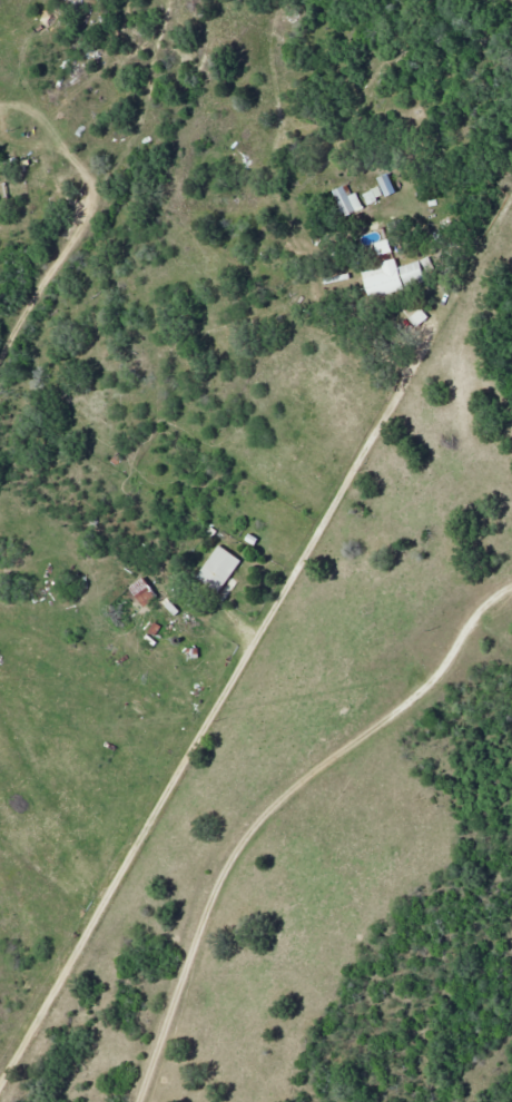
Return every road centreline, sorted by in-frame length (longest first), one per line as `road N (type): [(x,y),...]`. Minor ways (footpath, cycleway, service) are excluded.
road 1 (residential): [(0,1090),(30,1052),(62,948),(220,671),(236,601),(220,568),(236,443),(285,340),(323,193),(356,121),(366,0)]
road 2 (residential): [(138,1101),(194,946),(417,679),(511,617)]

